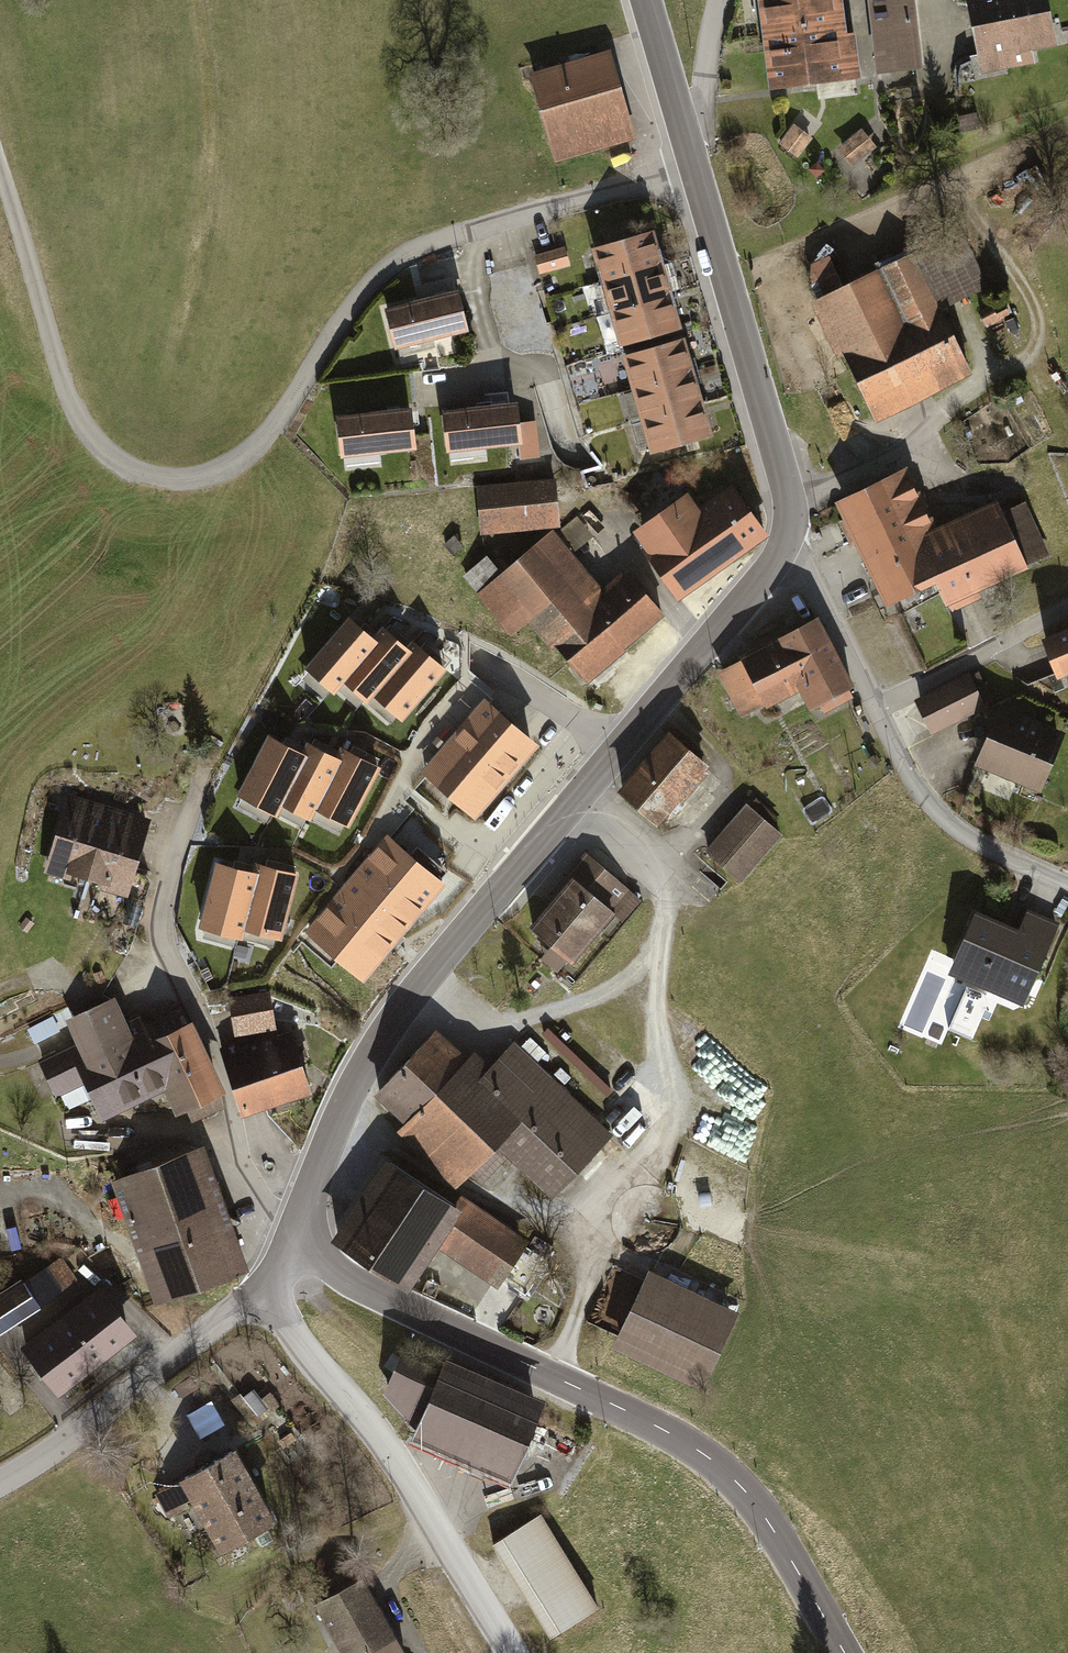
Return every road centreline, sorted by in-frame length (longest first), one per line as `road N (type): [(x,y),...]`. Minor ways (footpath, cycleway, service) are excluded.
road 1 (tertiary): [(292,1233),(339,1105),(380,1033),(784,554)]
road 2 (tertiary): [(845,1652),(776,1537),(725,1474),(624,1411),(283,1259)]
road 3 (track): [(0,179),(76,418),(126,470),(157,479),(196,478),(240,462),(277,428),(377,274)]
road 4 (residential): [(292,1233),(242,1164),(233,1110),(167,956),(161,919),(198,785)]
road 5 (tertiary): [(509,1652),(369,1428),(261,1299)]
road 6 (tertiary): [(689,170),(788,497),(784,554)]
road 7 (residential): [(377,274),(466,229),(689,170)]
road 8 (tertiary): [(0,1484),(261,1299)]
road 9 (tertiary): [(640,0),(689,170)]
road 10 (unclassified): [(689,170),(720,0)]

